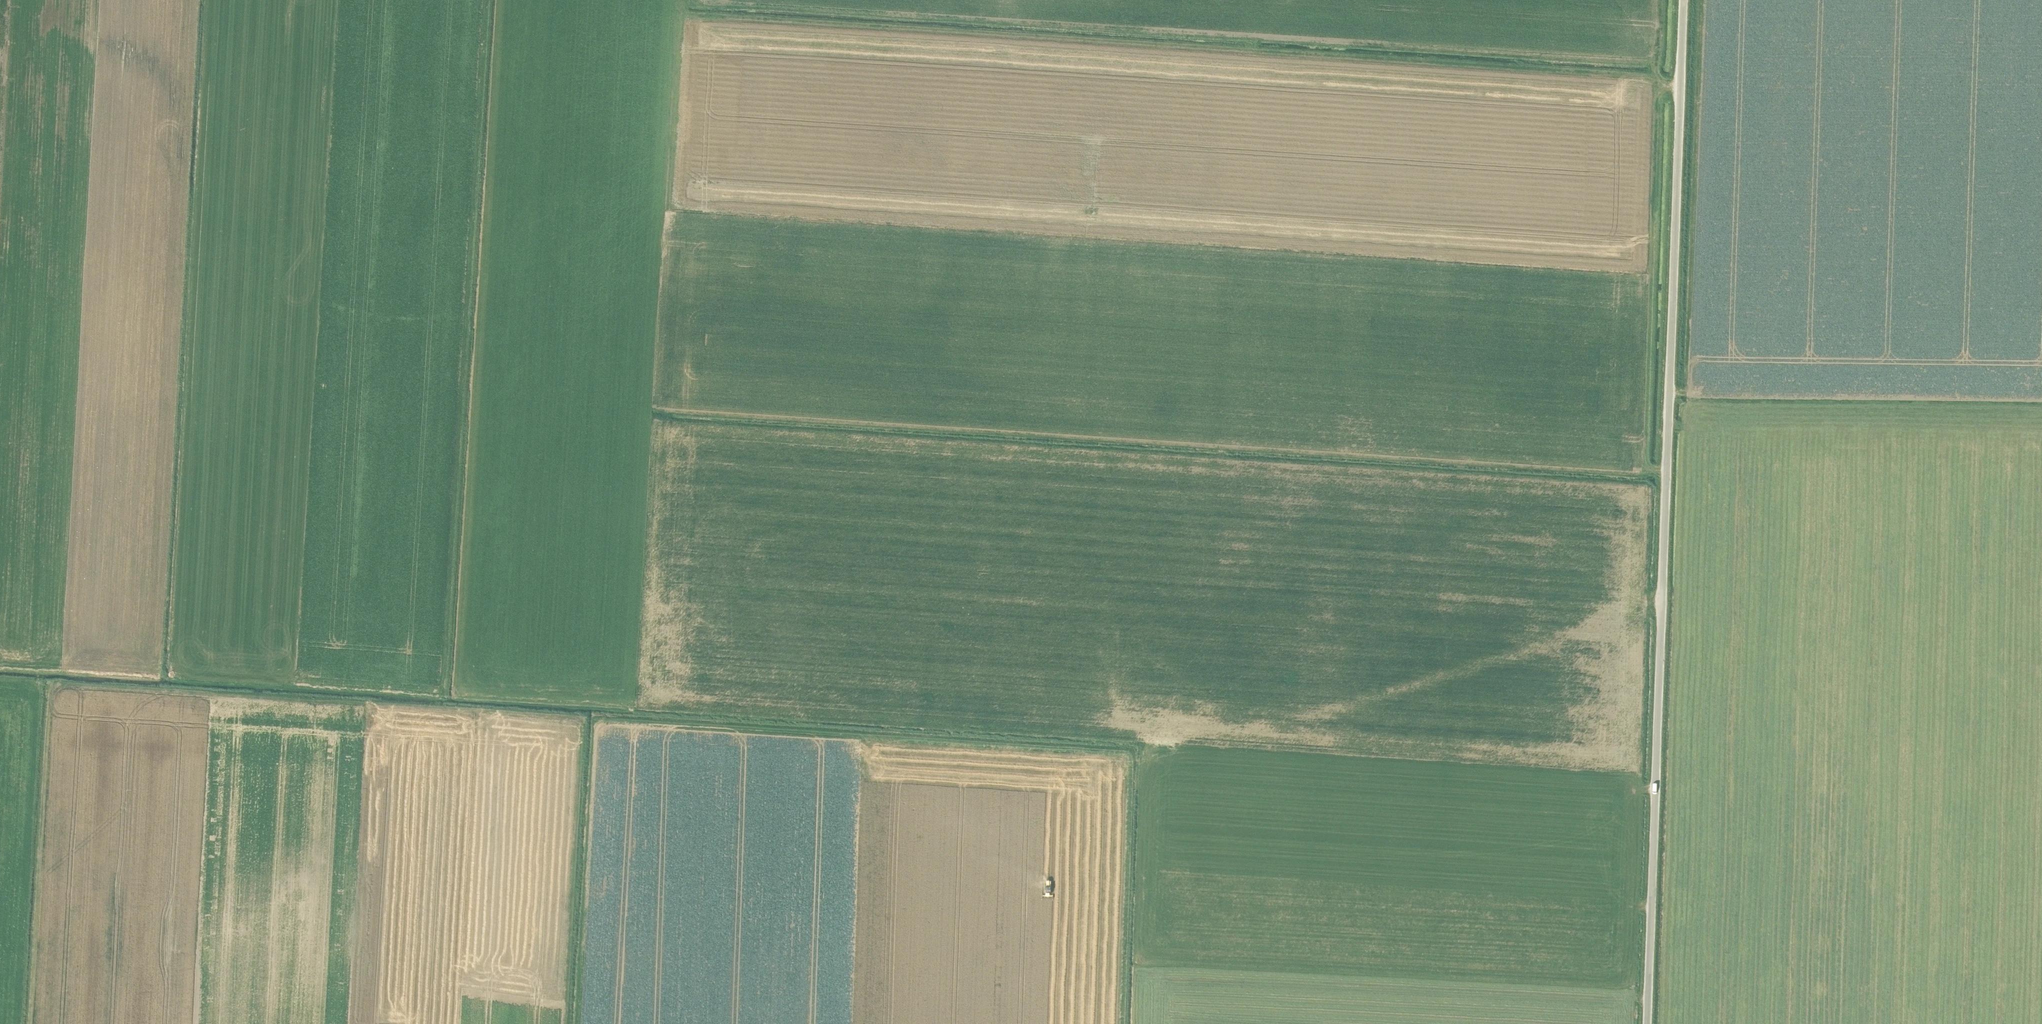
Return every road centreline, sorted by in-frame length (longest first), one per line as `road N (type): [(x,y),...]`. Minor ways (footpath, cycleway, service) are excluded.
road 1 (unclassified): [(1647,1023),(1684,0)]

